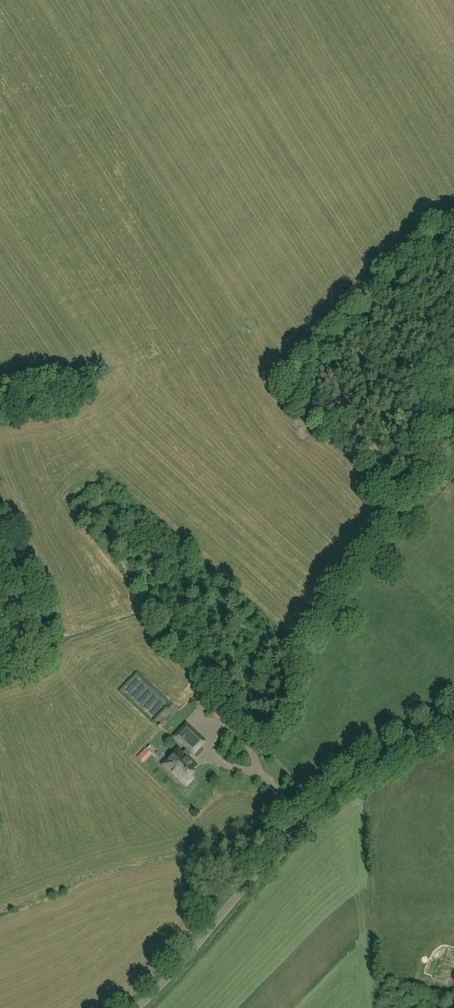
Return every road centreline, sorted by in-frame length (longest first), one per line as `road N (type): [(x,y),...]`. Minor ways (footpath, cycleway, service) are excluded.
road 1 (unclassified): [(135,1007),(329,791),(453,710)]

